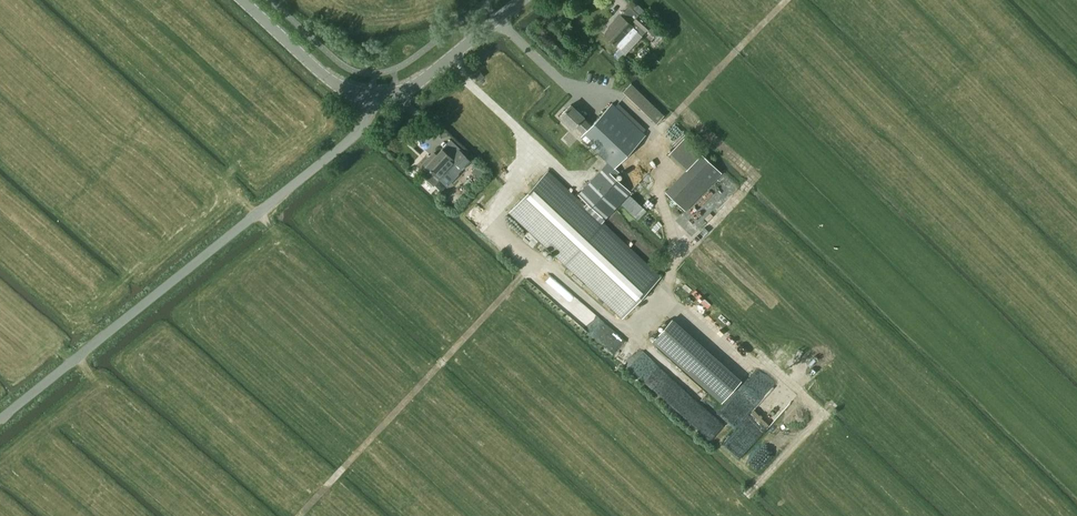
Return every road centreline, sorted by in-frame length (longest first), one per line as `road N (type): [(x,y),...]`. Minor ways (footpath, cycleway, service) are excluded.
road 1 (unclassified): [(373,98),(359,132),(0,418)]
road 2 (tertiary): [(373,98),(418,84),(522,0)]
road 3 (tertiary): [(373,98),(329,80),(242,0)]

